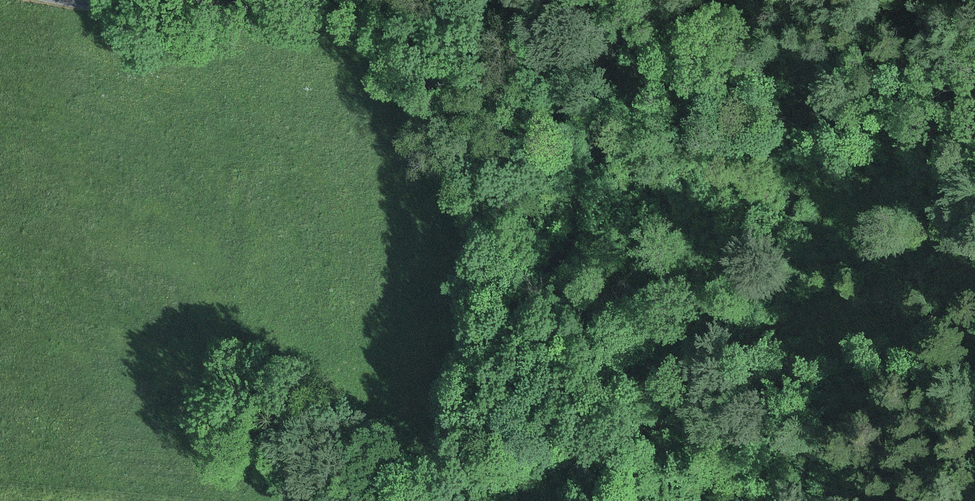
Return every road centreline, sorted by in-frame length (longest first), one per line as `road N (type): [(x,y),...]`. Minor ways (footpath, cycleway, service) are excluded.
road 1 (unclassified): [(446,500),(507,175),(516,83),(511,34),(495,0)]
road 2 (track): [(488,283),(514,286),(553,268),(579,231),(621,0)]
road 3 (unclassified): [(207,0),(135,10),(71,0)]

